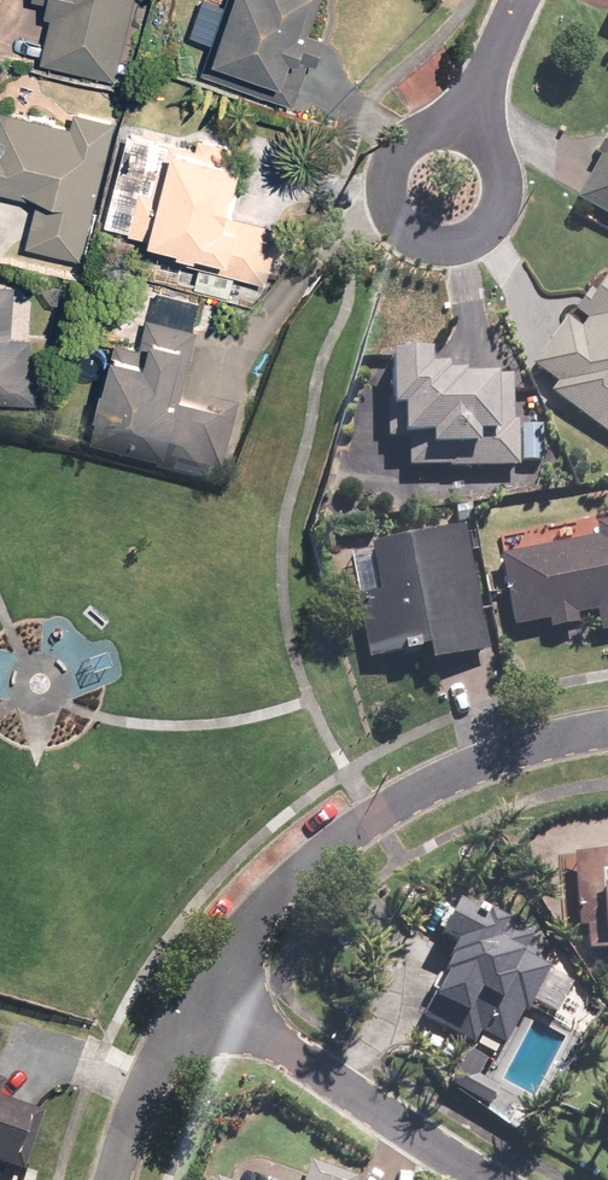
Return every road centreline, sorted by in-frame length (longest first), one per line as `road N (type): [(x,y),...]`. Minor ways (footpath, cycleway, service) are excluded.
road 1 (residential): [(607,733),(529,748),(370,819),(287,884),(195,995)]
road 2 (residential): [(479,93),(496,182),(492,210),(472,236),(425,248),(389,226),(377,185),(400,145),(446,117)]
road 3 (residential): [(195,995),(498,1179)]
road 4 (residential): [(195,995),(163,1047),(111,1179)]

